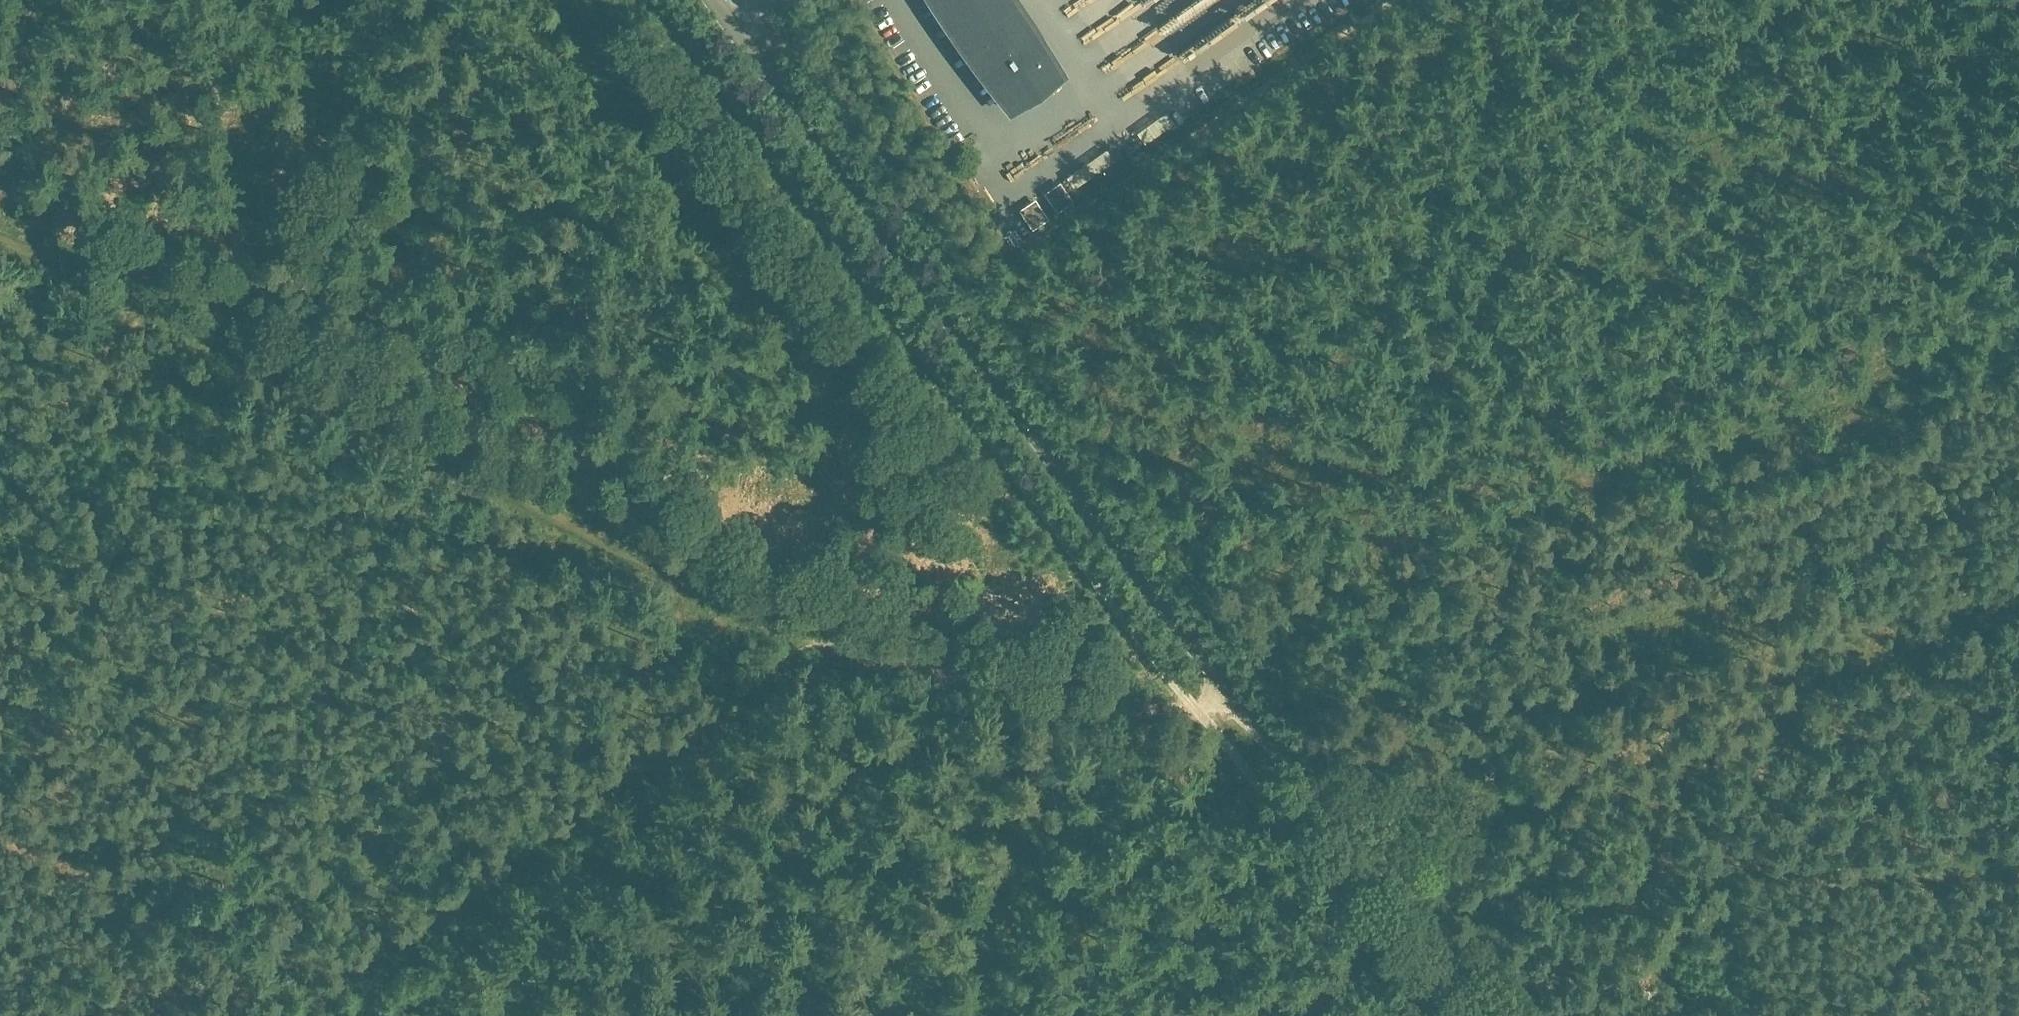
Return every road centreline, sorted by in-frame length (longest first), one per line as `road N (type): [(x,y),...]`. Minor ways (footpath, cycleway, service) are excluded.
road 1 (track): [(1235,703),(1197,710),(1130,702),(771,599),(214,314),(0,224)]
road 2 (tertiary): [(1492,1015),(1235,703),(713,0)]
road 3 (track): [(709,568),(727,662),(328,1000),(0,816)]
road 4 (track): [(1589,1015),(1740,646),(2018,532)]

